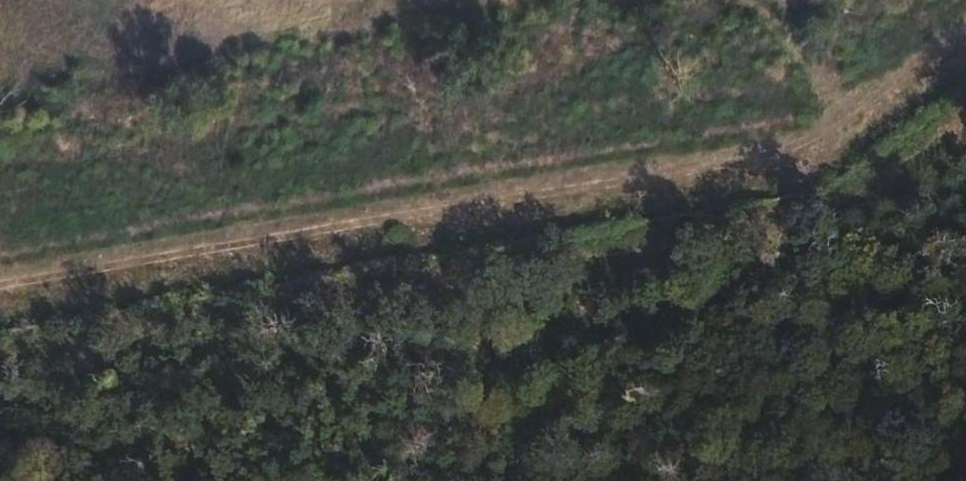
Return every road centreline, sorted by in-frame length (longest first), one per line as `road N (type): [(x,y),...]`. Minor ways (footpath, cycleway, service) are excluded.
road 1 (track): [(965,45),(776,182),(0,309)]
road 2 (track): [(0,369),(843,206),(965,116)]
road 3 (track): [(840,136),(763,0)]

